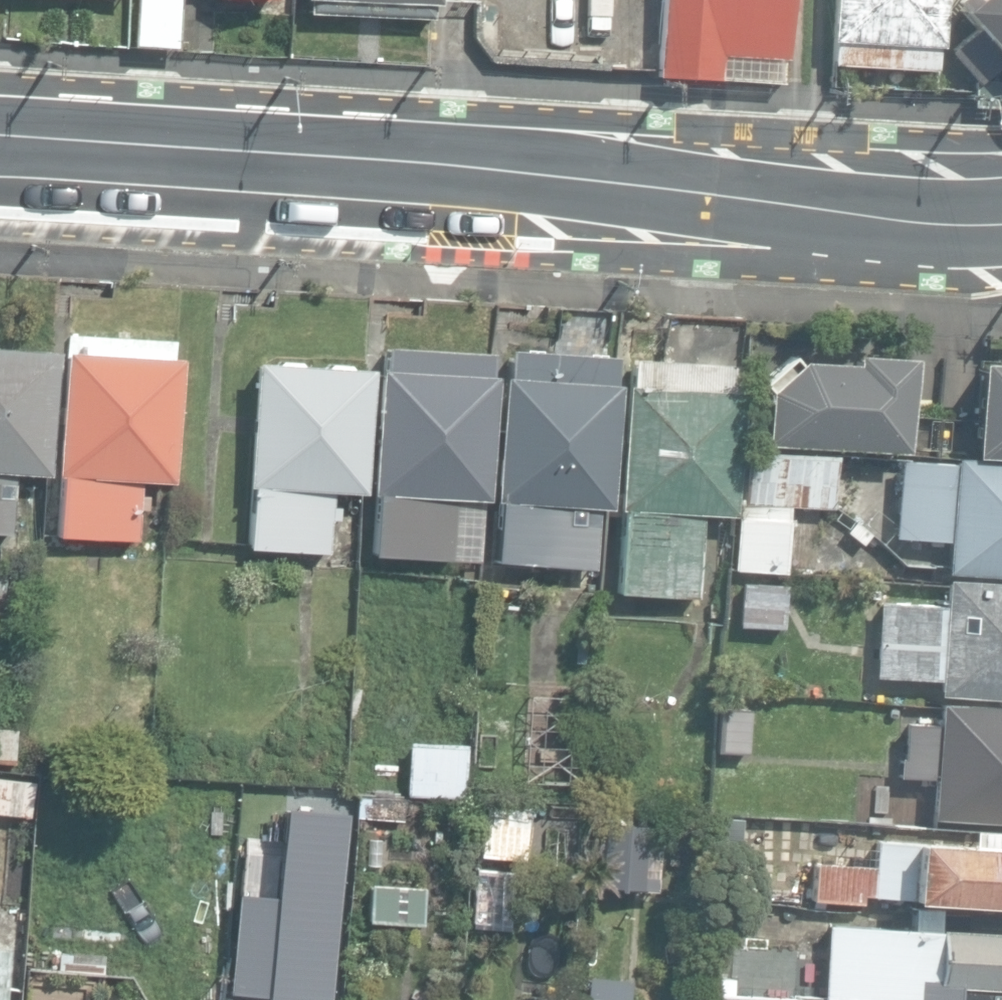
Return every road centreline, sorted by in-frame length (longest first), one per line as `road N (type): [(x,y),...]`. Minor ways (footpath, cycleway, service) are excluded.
road 1 (secondary): [(0,146),(1001,212)]

